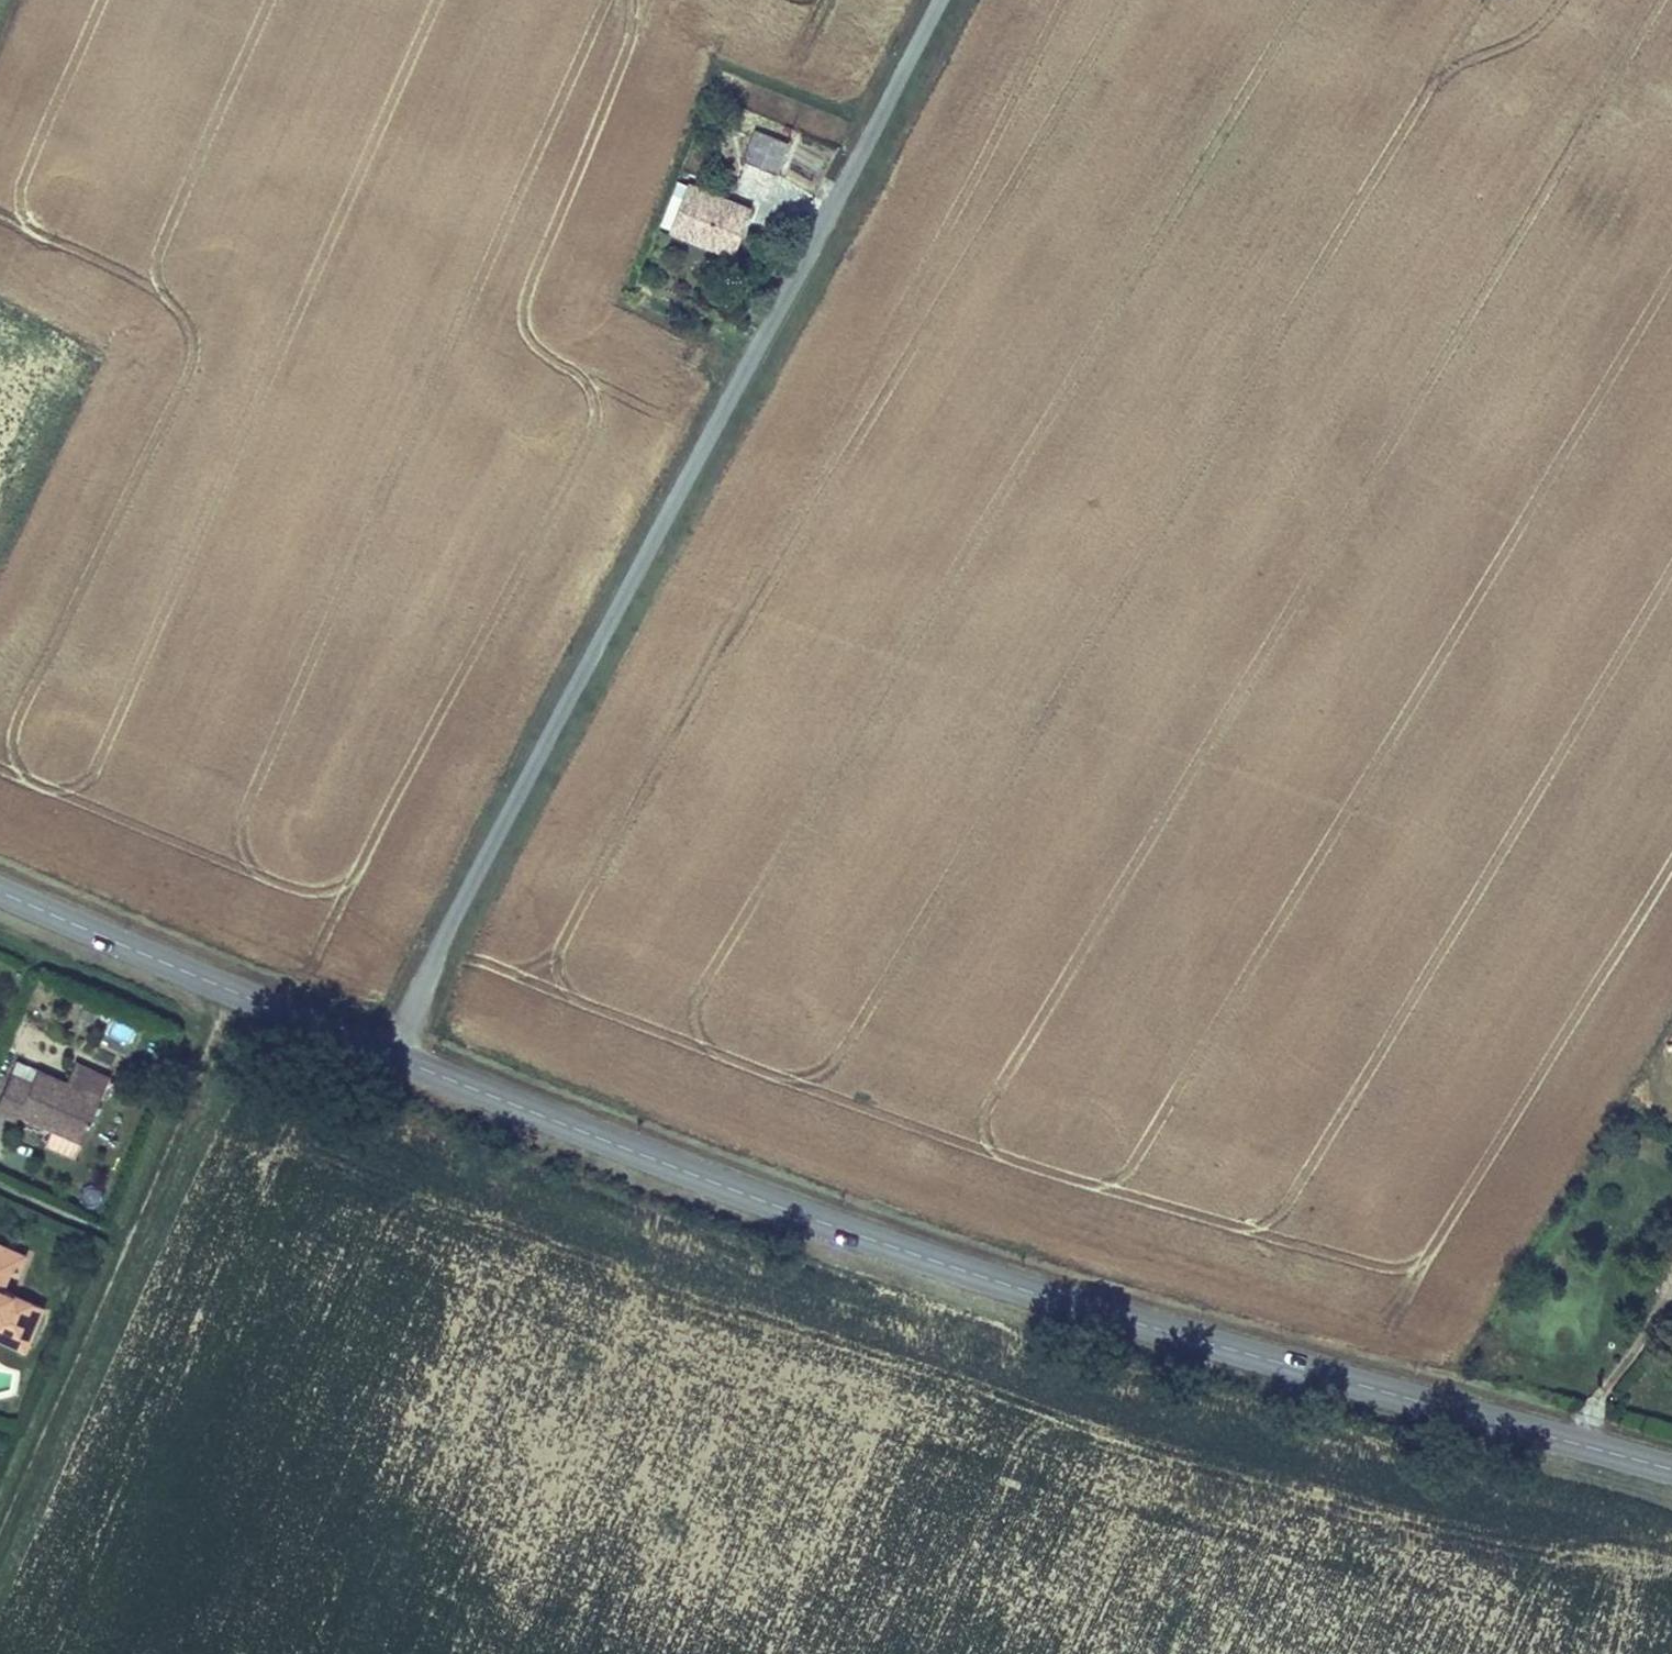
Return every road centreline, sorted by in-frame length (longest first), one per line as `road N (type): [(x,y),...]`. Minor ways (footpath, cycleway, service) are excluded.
road 1 (tertiary): [(0,895),(600,1142),(954,1271),(1671,1466)]
road 2 (track): [(232,994),(0,1528)]

